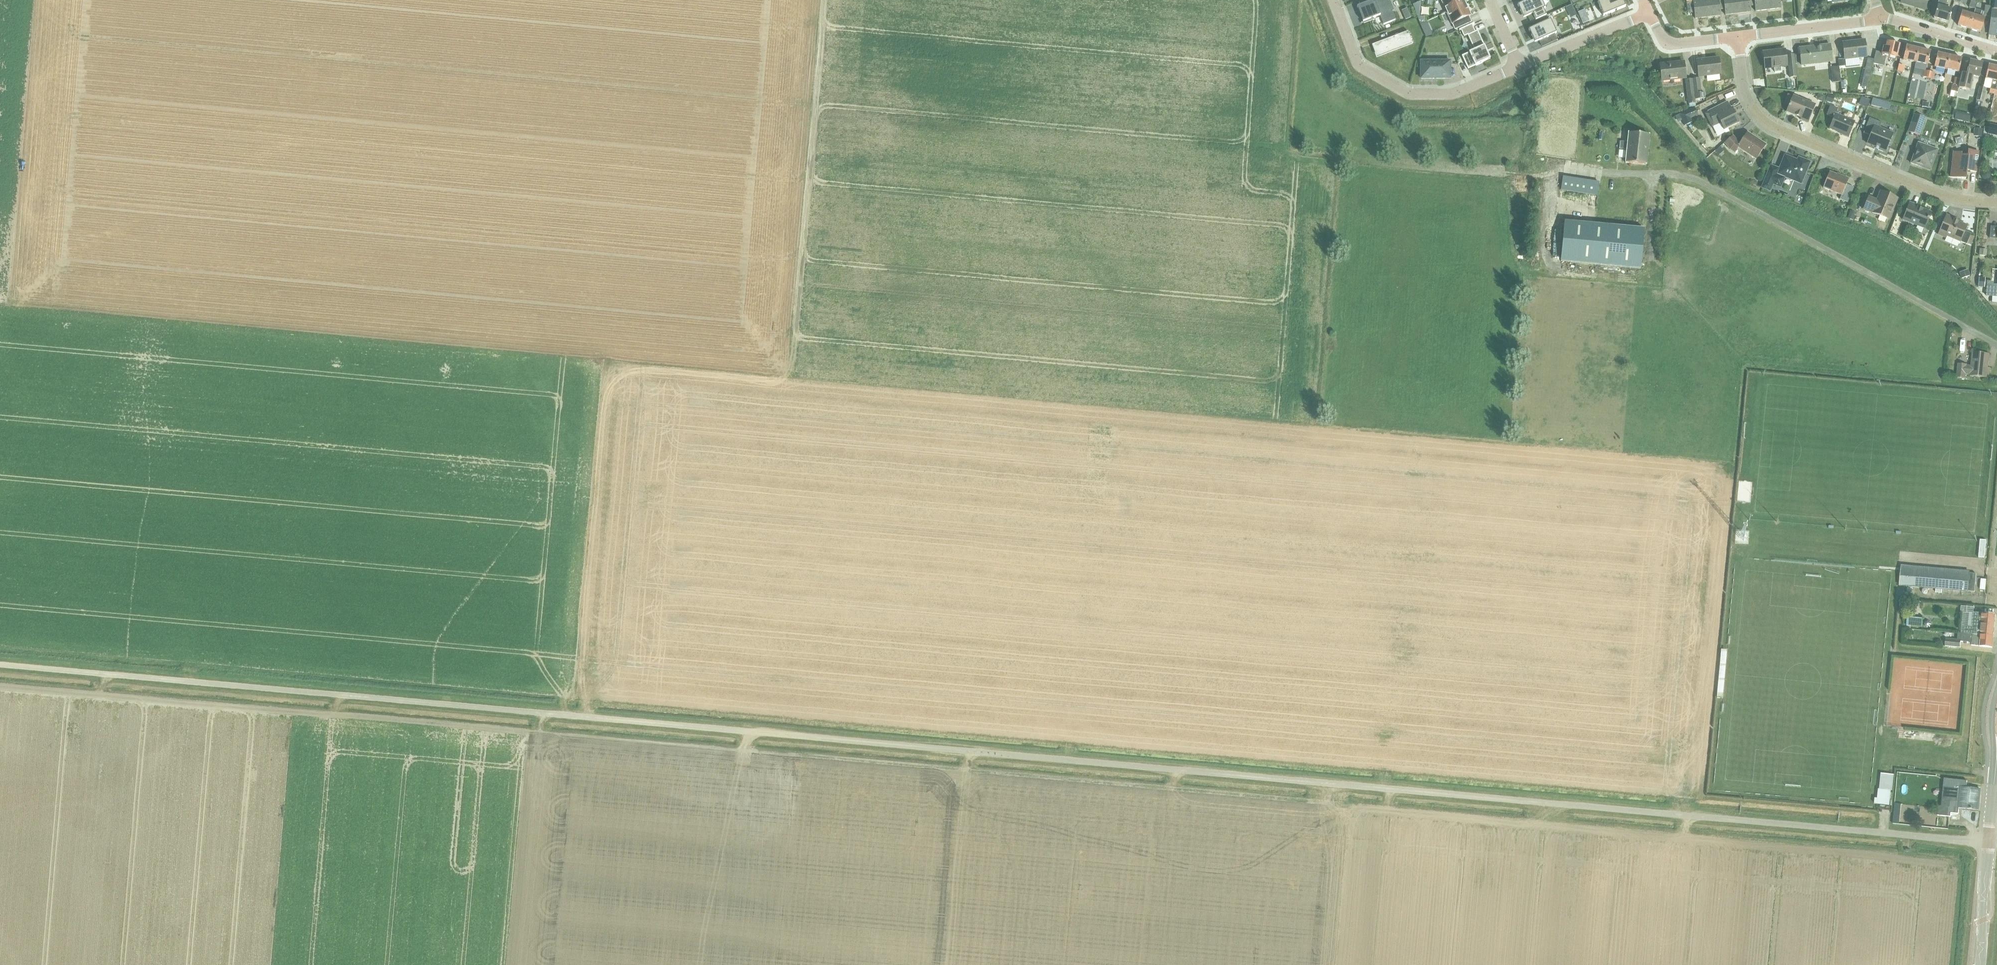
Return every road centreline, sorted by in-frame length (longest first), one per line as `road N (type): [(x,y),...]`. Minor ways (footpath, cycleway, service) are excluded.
road 1 (unclassified): [(1988,843),(0,668)]
road 2 (unclassified): [(1996,344),(1691,177),(1653,174)]
road 3 (residential): [(1996,203),(1938,194),(1774,127),(1749,100),(1738,36)]
road 4 (residential): [(1519,67),(1454,94),(1414,96),(1361,65),(1336,0)]
road 5 (residential): [(1738,36),(1882,18)]
road 6 (residential): [(1649,13),(1519,67)]
road 7 (tertiary): [(1979,964),(1988,843)]

